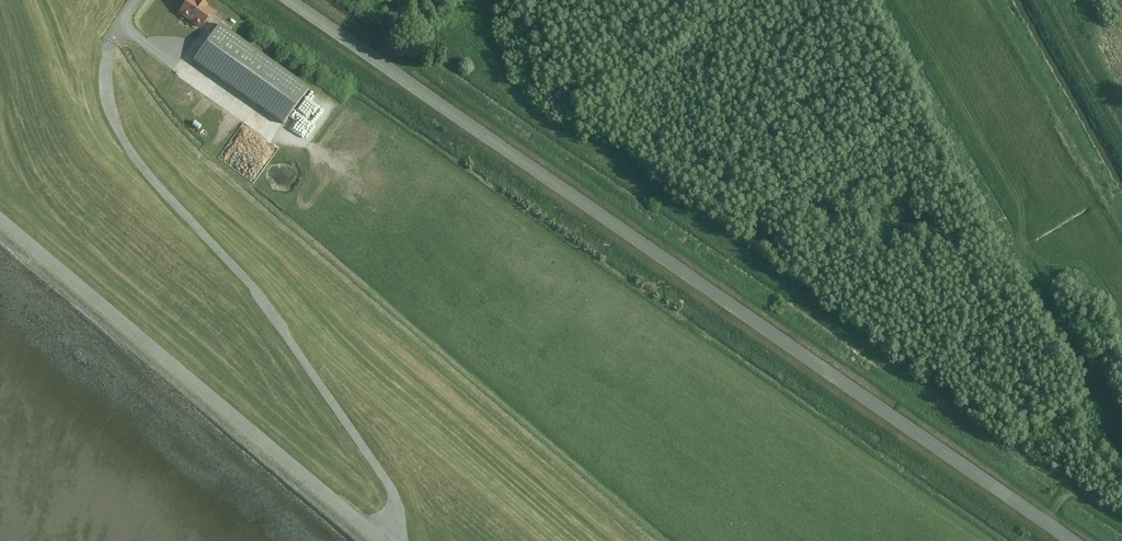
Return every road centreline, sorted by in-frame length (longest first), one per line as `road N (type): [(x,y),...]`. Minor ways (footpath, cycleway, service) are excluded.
road 1 (residential): [(1071,540),(287,0)]
road 2 (track): [(1079,482),(521,104),(460,45),(436,44),(398,77)]
road 3 (track): [(141,0),(110,52),(118,127),(133,156),(278,323),(390,488),(396,523),(383,540)]
road 4 (track): [(921,0),(997,132),(1029,284),(1076,364),(1098,425),(1079,482),(1046,524)]
road 5 (track): [(383,540),(0,219)]

